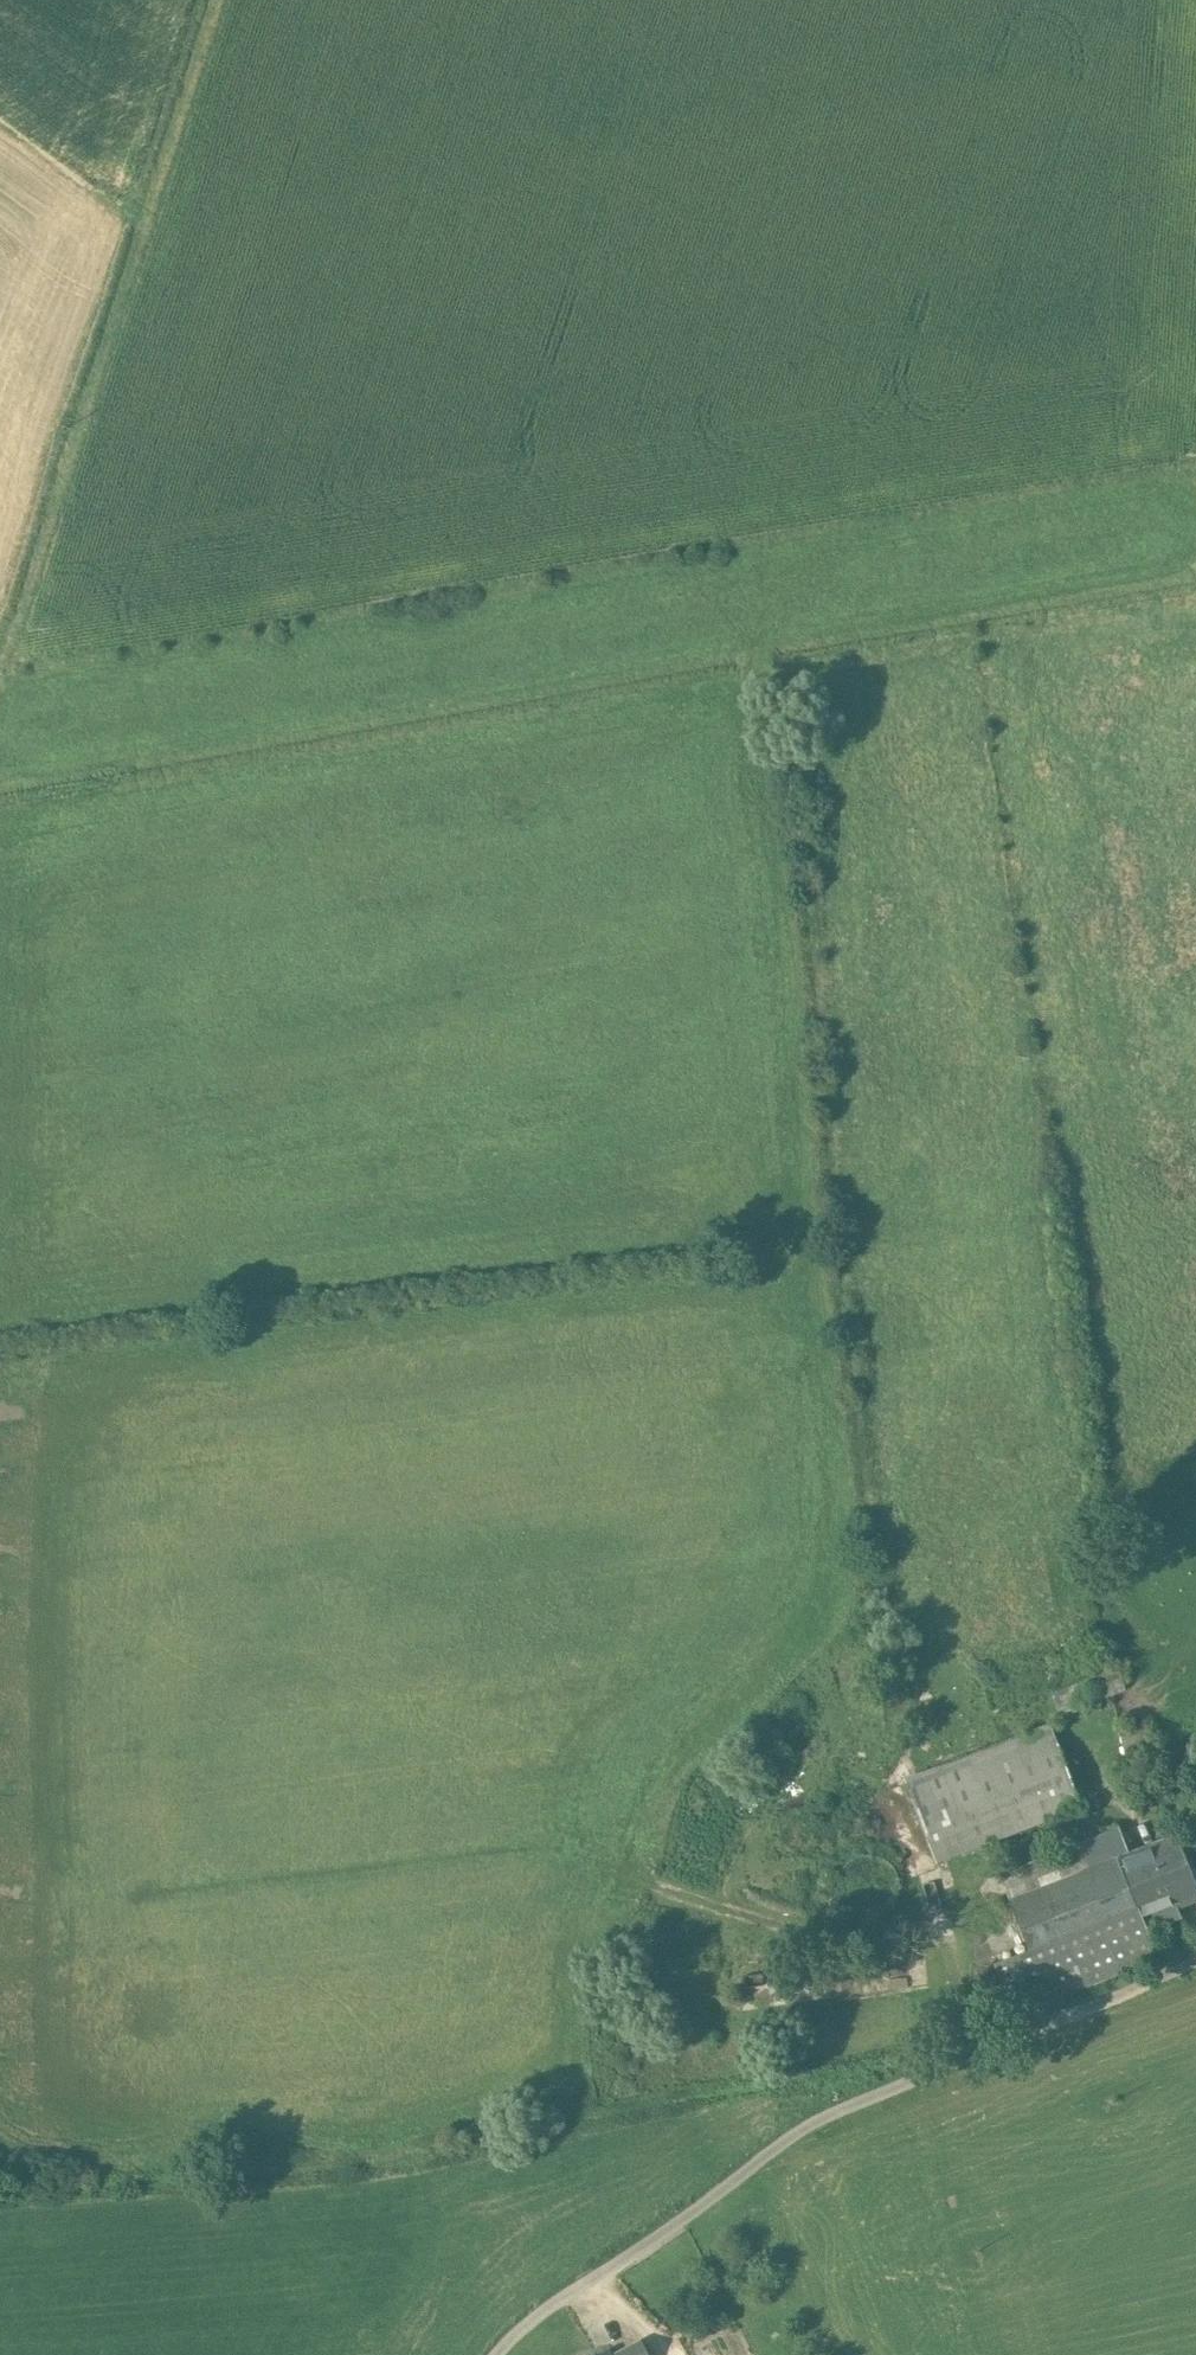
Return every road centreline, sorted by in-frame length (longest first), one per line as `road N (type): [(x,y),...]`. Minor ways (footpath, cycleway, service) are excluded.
road 1 (unclassified): [(1195,1965),(805,2122),(584,2281),(499,2354)]

